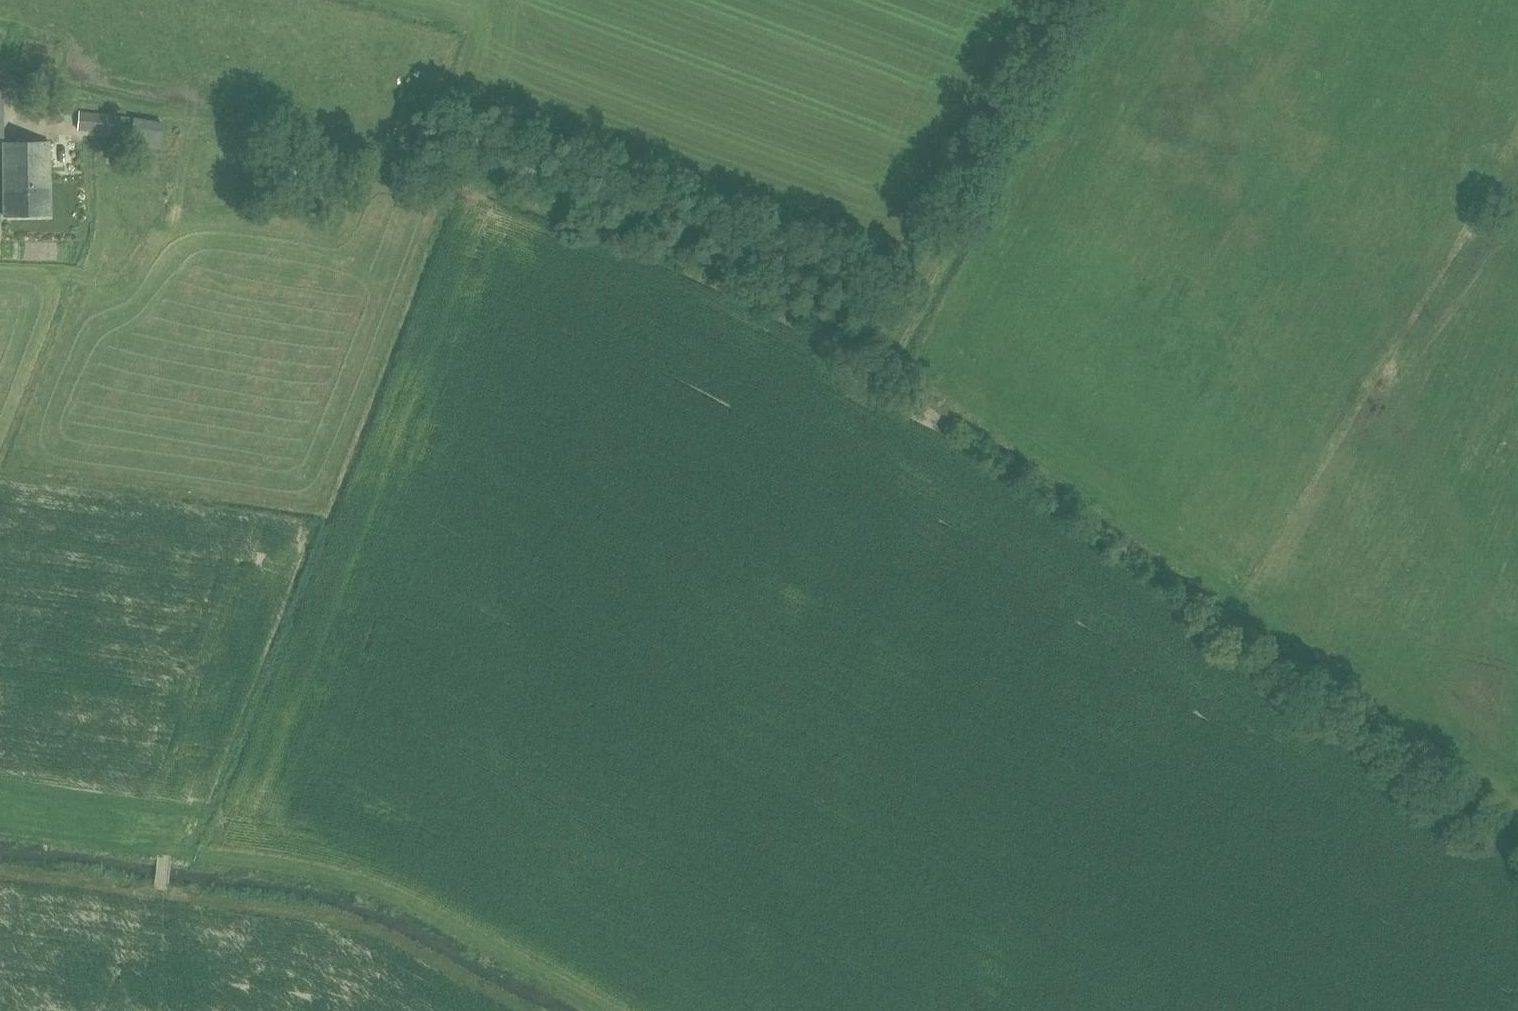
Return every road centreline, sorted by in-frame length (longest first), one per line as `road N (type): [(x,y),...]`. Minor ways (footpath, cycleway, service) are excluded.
road 1 (track): [(352,151),(0,75)]

